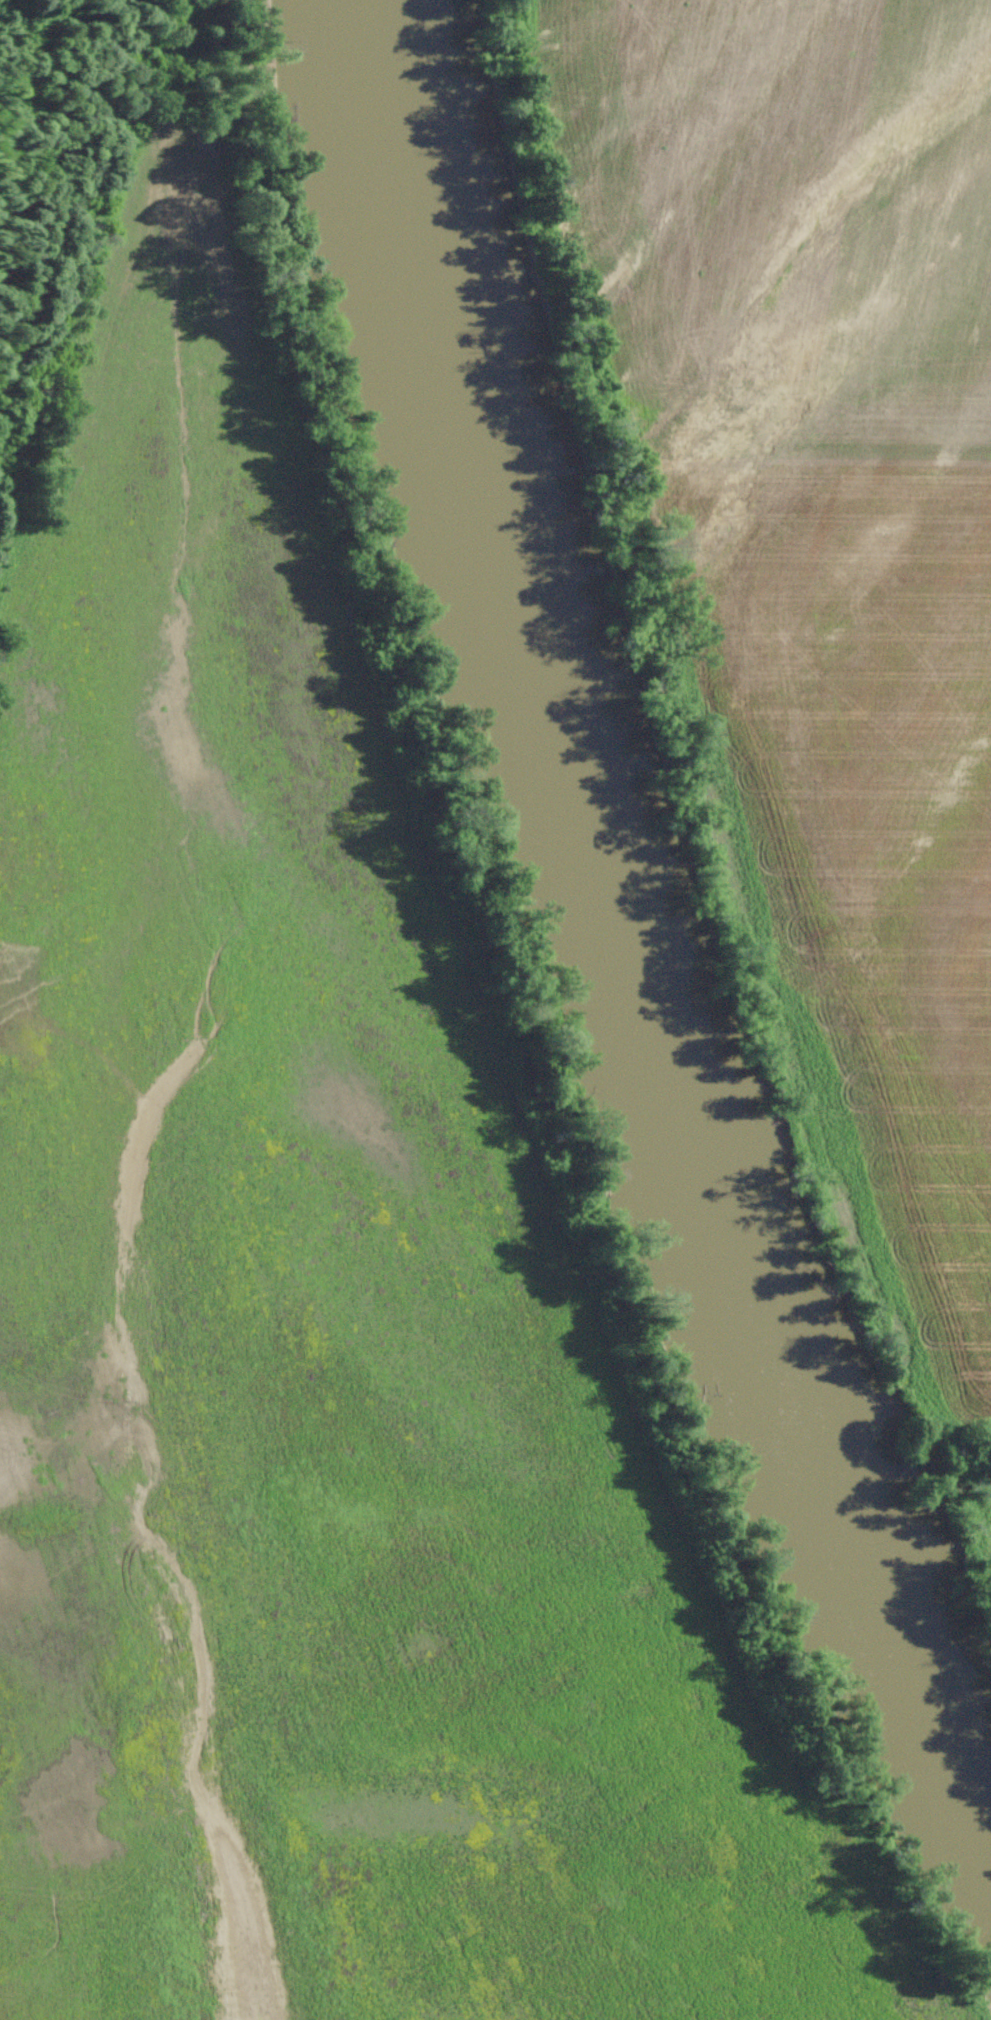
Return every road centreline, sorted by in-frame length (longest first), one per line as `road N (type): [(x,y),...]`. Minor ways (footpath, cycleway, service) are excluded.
road 1 (residential): [(0,1844),(99,2019)]

